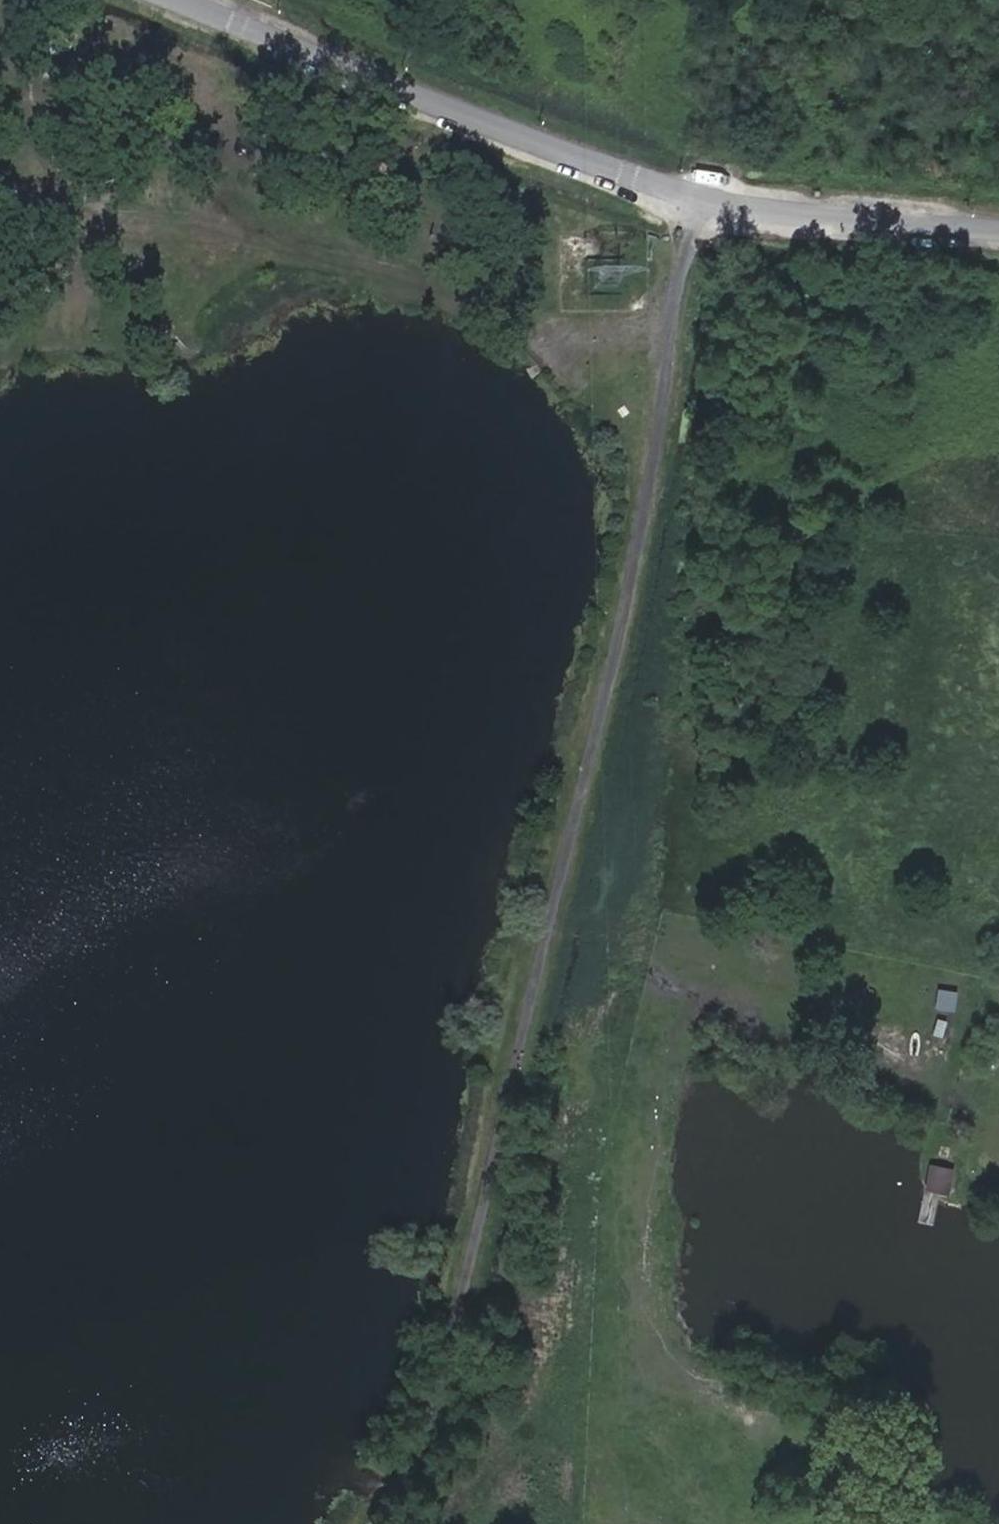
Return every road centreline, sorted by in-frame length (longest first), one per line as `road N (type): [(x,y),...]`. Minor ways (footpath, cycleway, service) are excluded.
road 1 (residential): [(189,0),(701,200),(998,228)]

